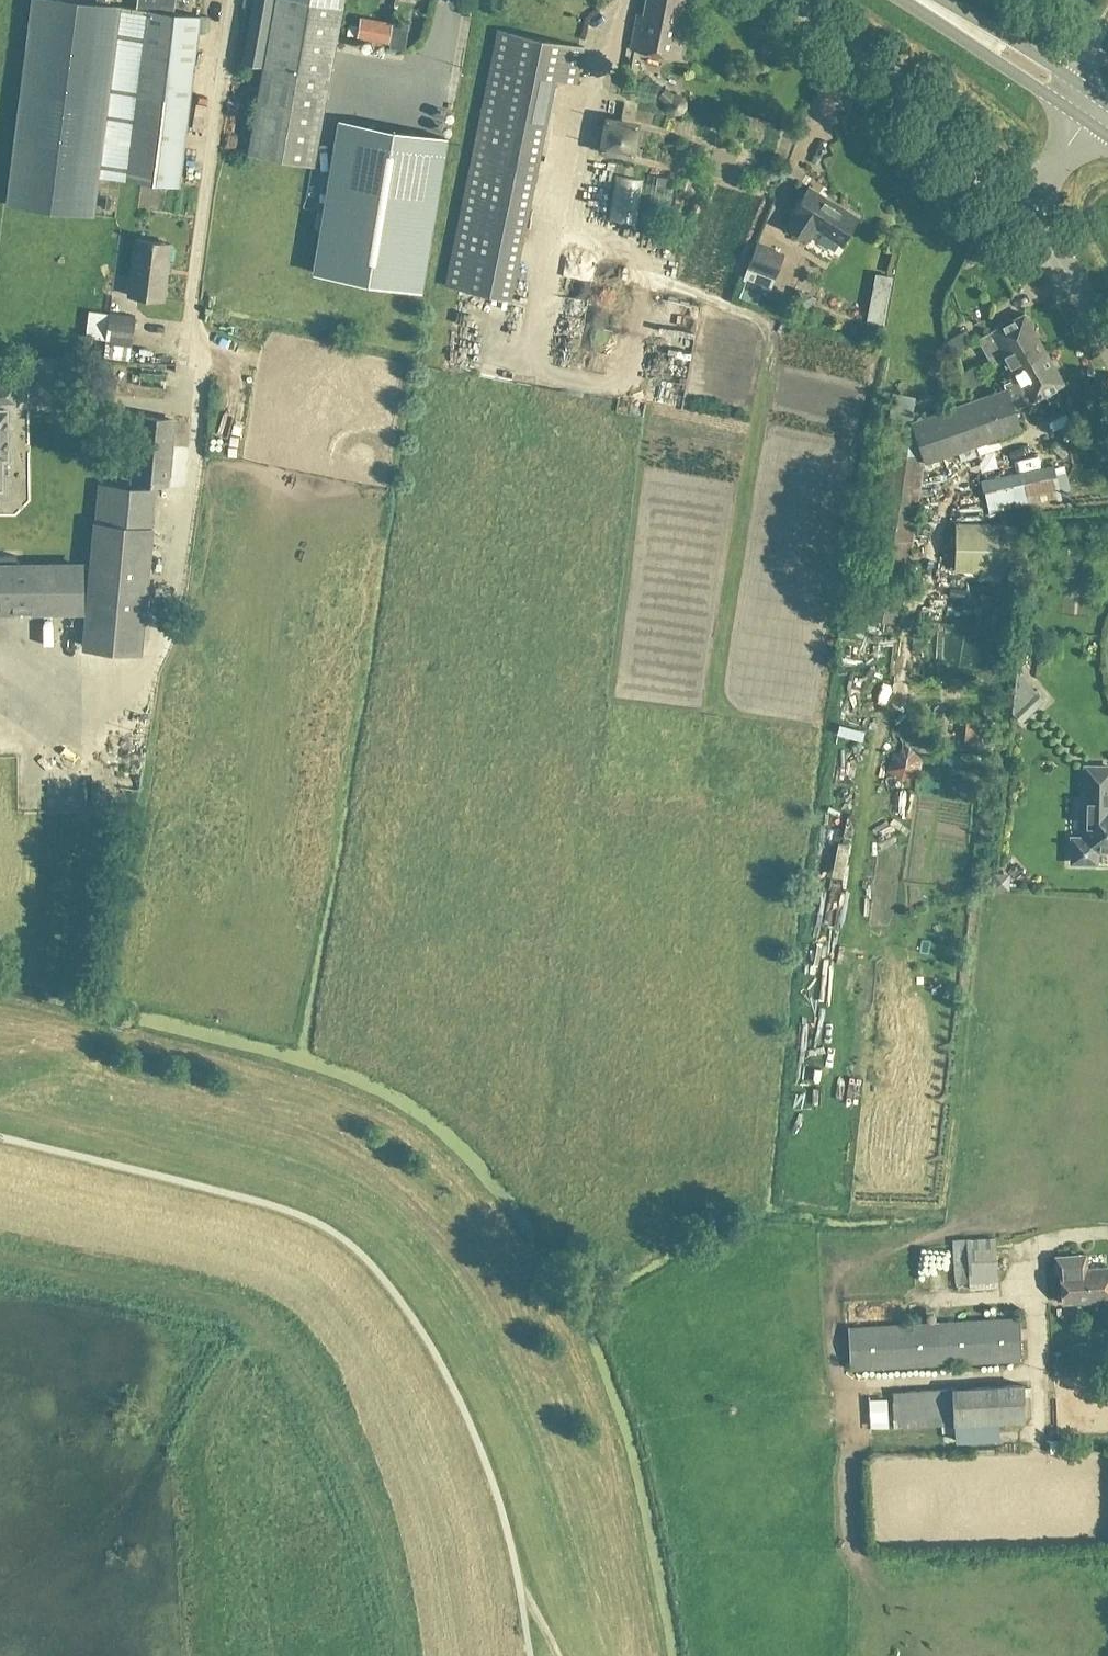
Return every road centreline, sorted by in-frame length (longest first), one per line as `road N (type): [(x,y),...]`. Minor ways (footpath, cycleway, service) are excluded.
road 1 (unclassified): [(1059,162),(1025,177),(993,173),(896,76),(802,0)]
road 2 (unclassified): [(1107,342),(1045,238),(1043,192),(1059,162)]
road 3 (primary): [(1086,104),(926,0)]

